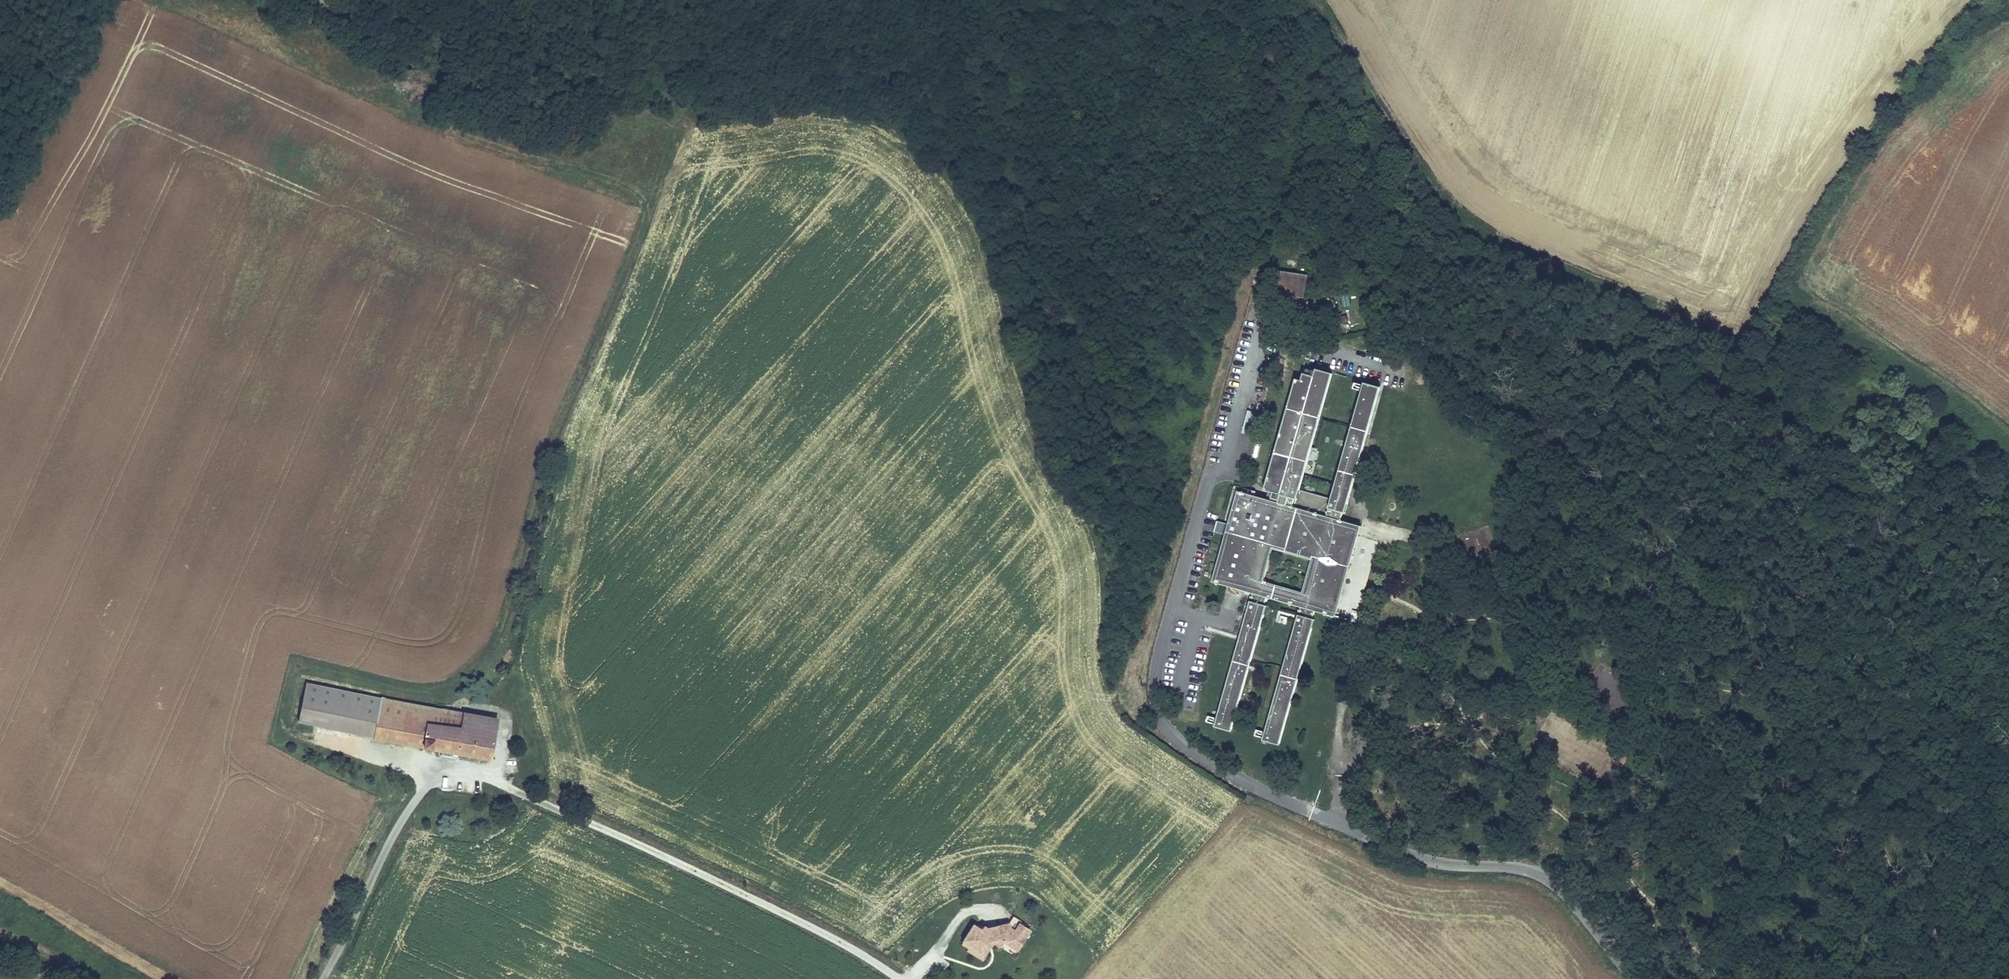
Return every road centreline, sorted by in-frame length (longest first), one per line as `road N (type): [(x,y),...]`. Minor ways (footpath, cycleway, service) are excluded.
road 1 (track): [(322,978),(414,801),(433,779),(459,773),(615,834),(897,978)]
road 2 (unclassified): [(1634,978),(1544,875),(1427,861),(1273,797),(1171,736),(1155,685)]

